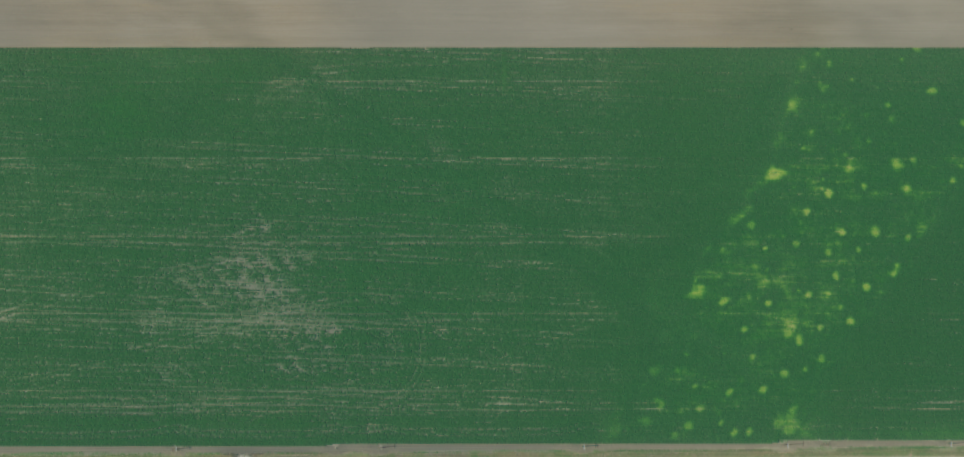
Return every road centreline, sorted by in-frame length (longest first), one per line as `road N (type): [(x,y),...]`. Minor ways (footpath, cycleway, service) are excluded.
road 1 (track): [(0,450),(963,446)]

